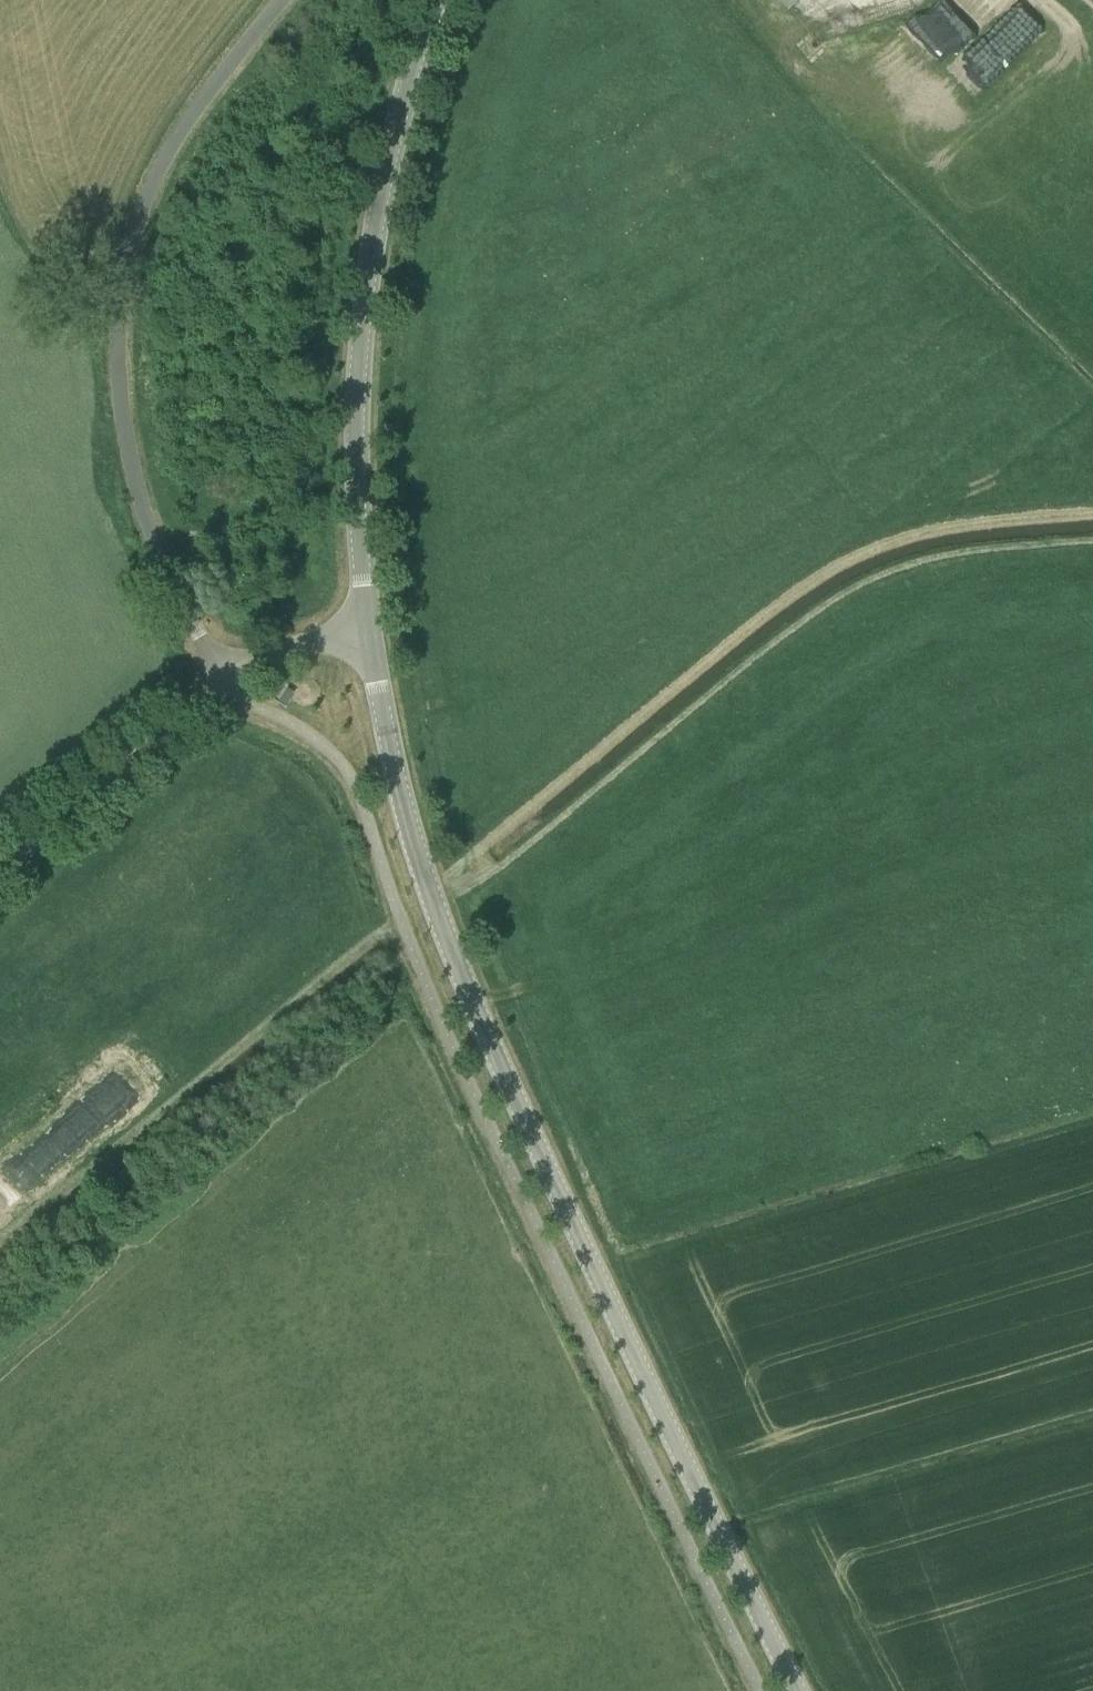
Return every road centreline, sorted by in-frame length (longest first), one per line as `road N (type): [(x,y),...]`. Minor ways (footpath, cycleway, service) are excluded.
road 1 (tertiary): [(798,1690),(438,934),(364,628)]
road 2 (tertiary): [(364,628),(356,515),(363,306),(401,110),(432,0)]
road 3 (unclassified): [(0,867),(256,661),(364,628)]

